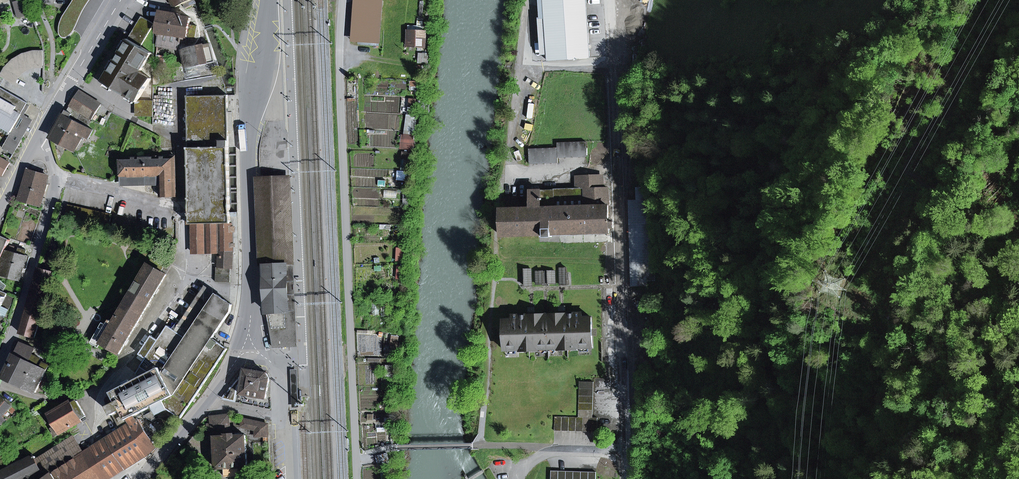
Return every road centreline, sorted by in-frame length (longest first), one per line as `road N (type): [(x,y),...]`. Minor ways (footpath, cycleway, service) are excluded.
road 1 (unclassified): [(628,478),(610,0)]
road 2 (unclassified): [(241,346),(252,293),(250,165),(269,0)]
road 3 (residential): [(36,143),(57,178),(0,365)]
road 4 (residential): [(120,0),(36,143)]

